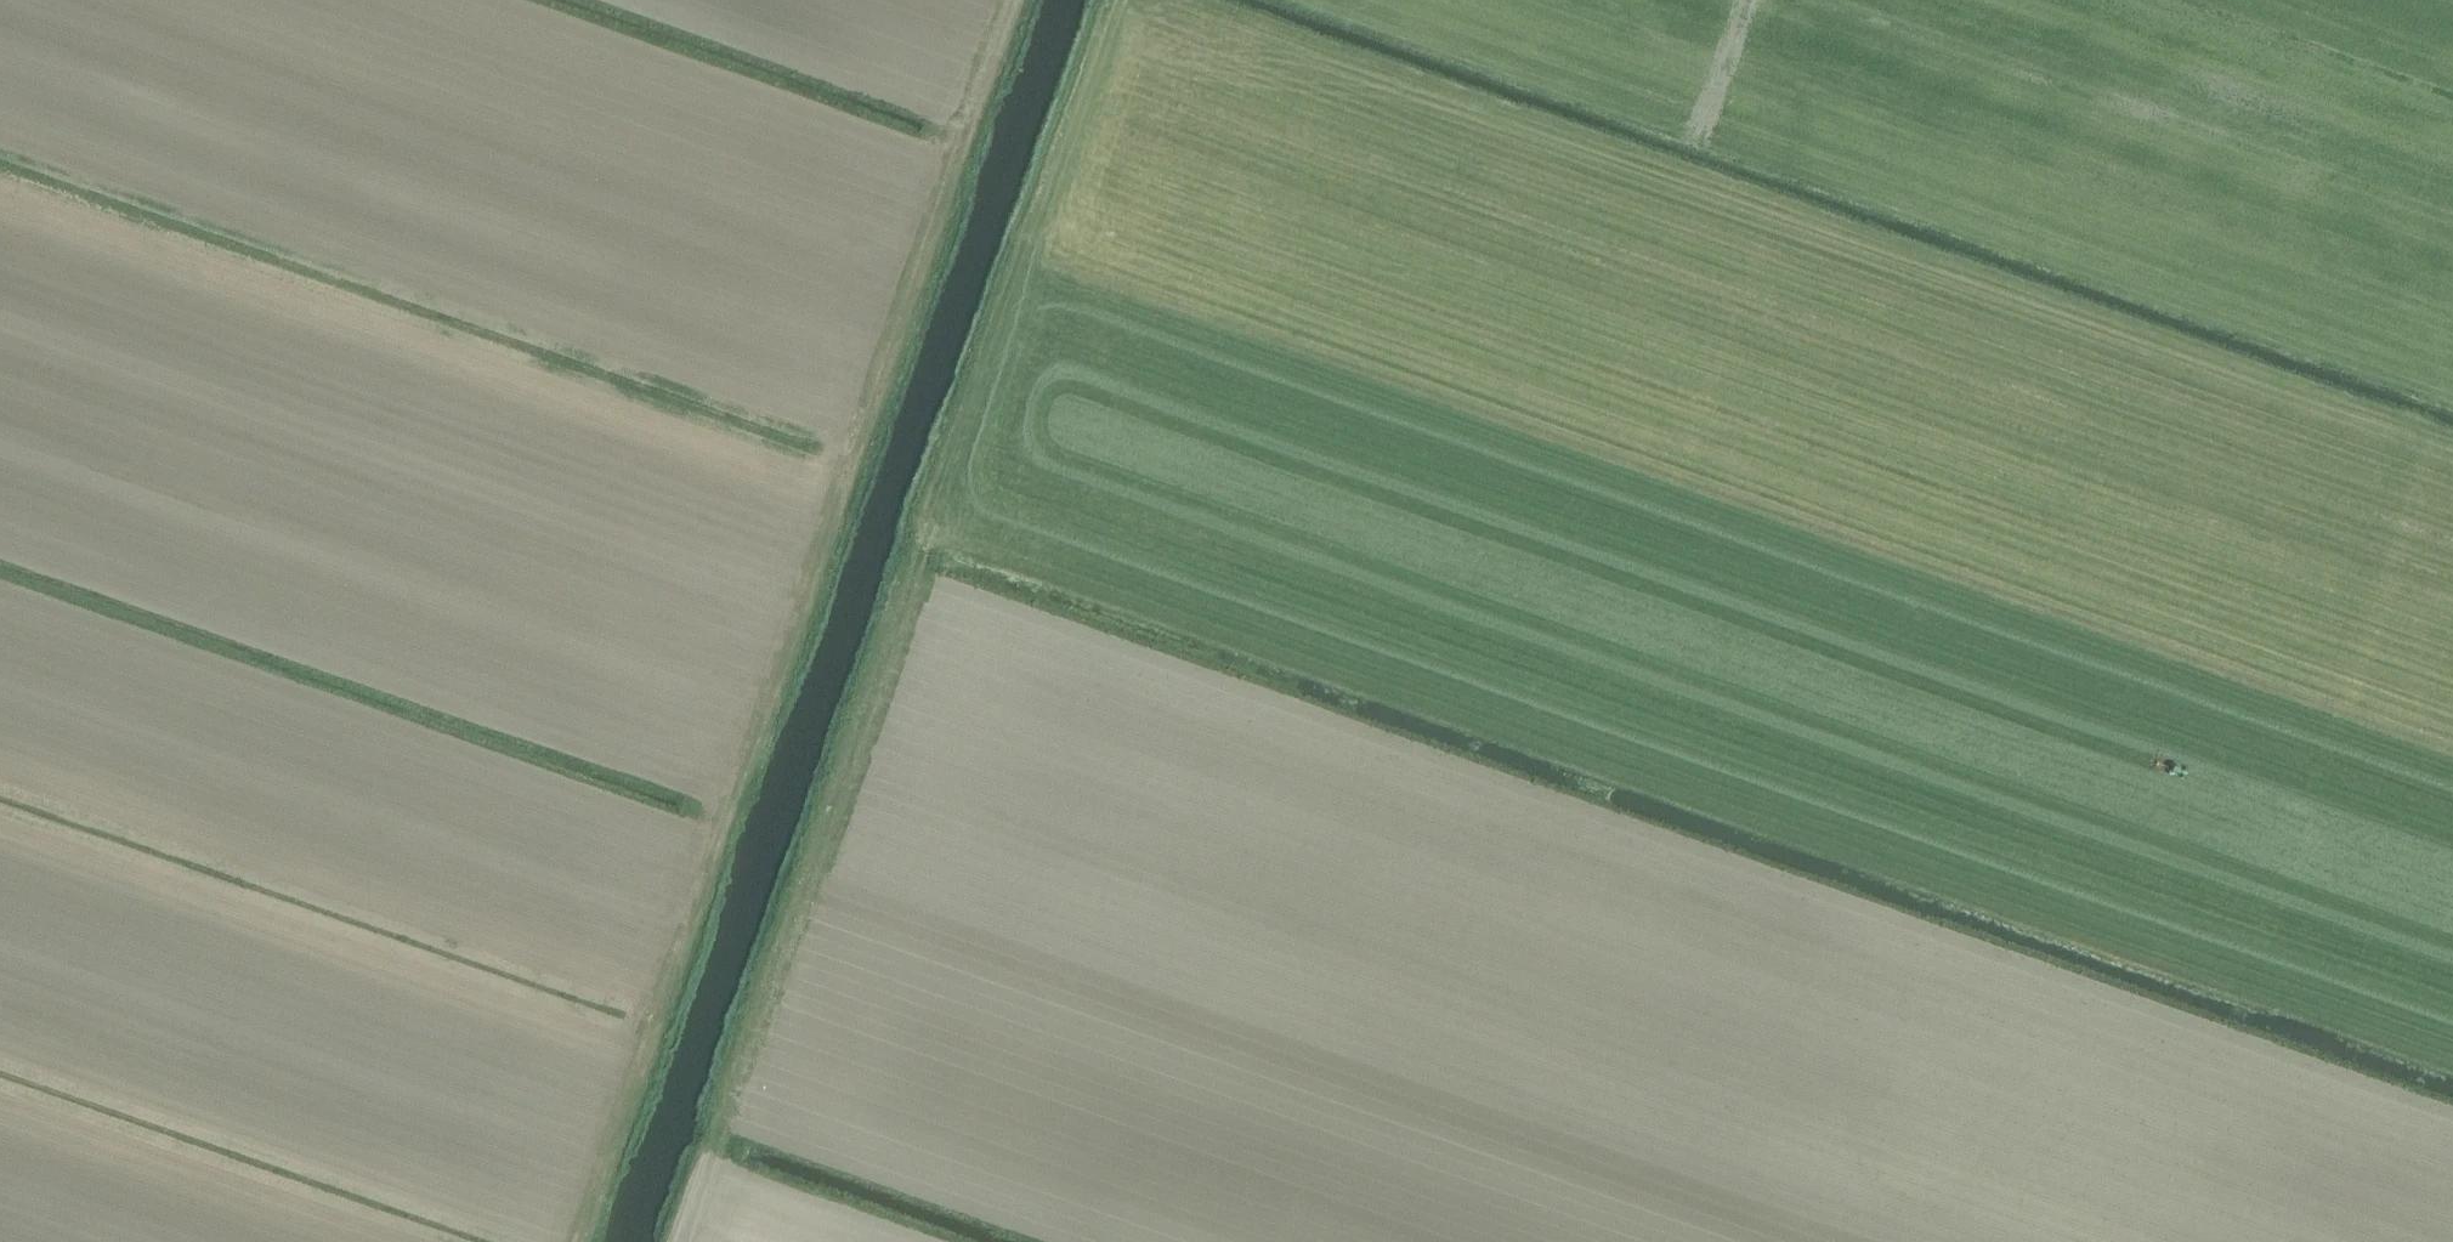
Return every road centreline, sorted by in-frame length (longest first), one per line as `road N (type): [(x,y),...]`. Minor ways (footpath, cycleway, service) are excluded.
road 1 (track): [(577,1241),(1004,0)]

